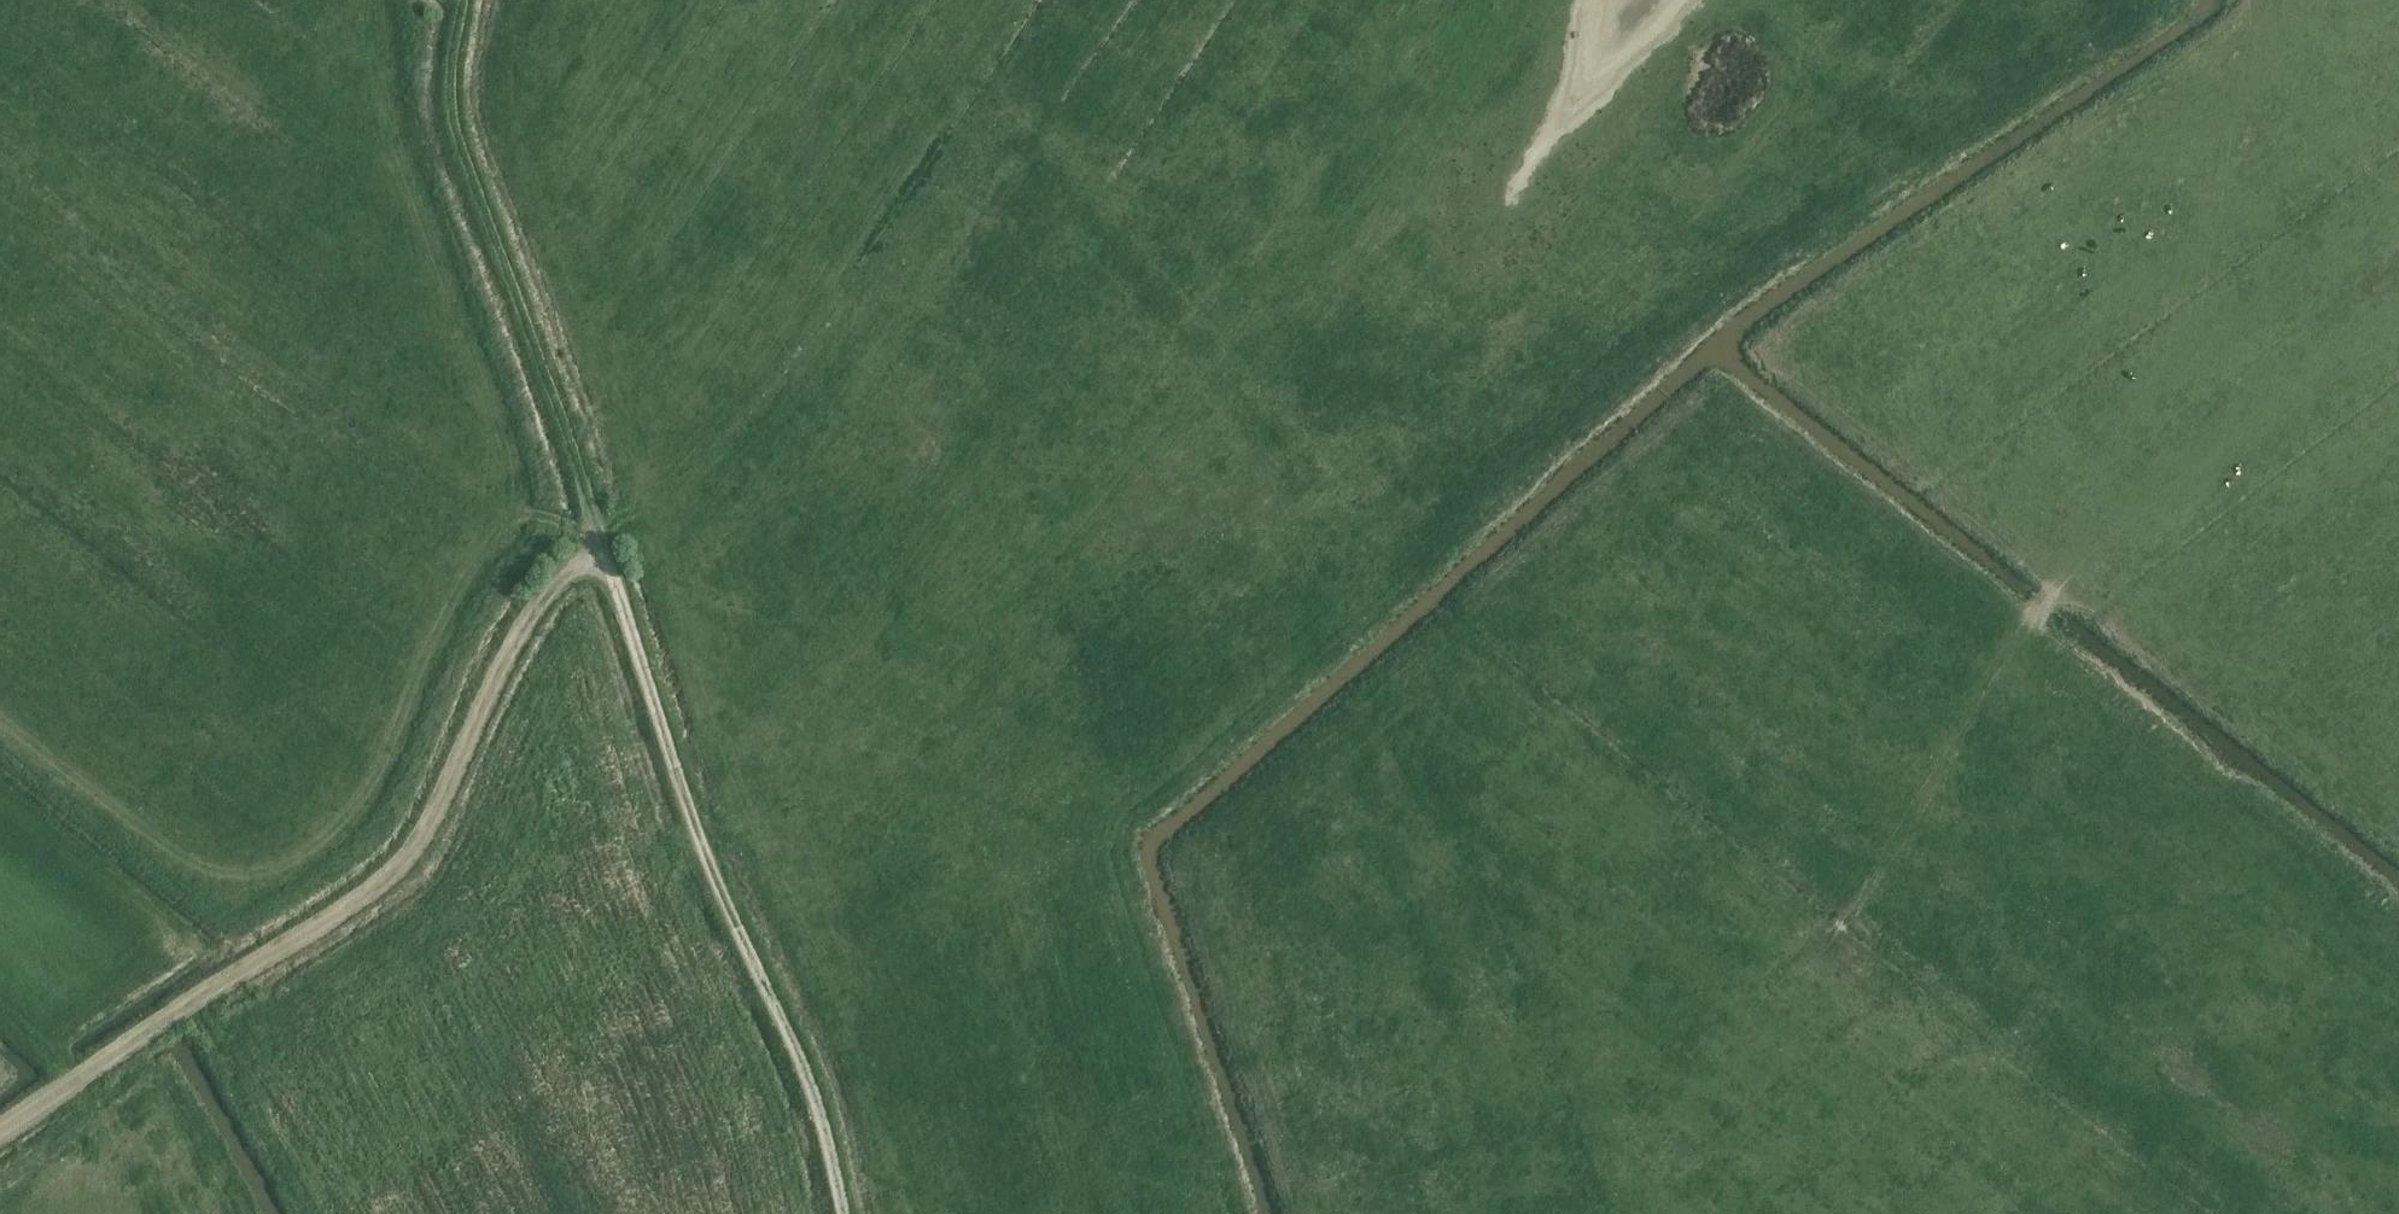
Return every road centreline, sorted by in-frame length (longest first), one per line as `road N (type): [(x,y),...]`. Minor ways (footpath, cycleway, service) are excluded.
road 1 (track): [(842,1213),(784,1026),(717,880),(604,562)]

